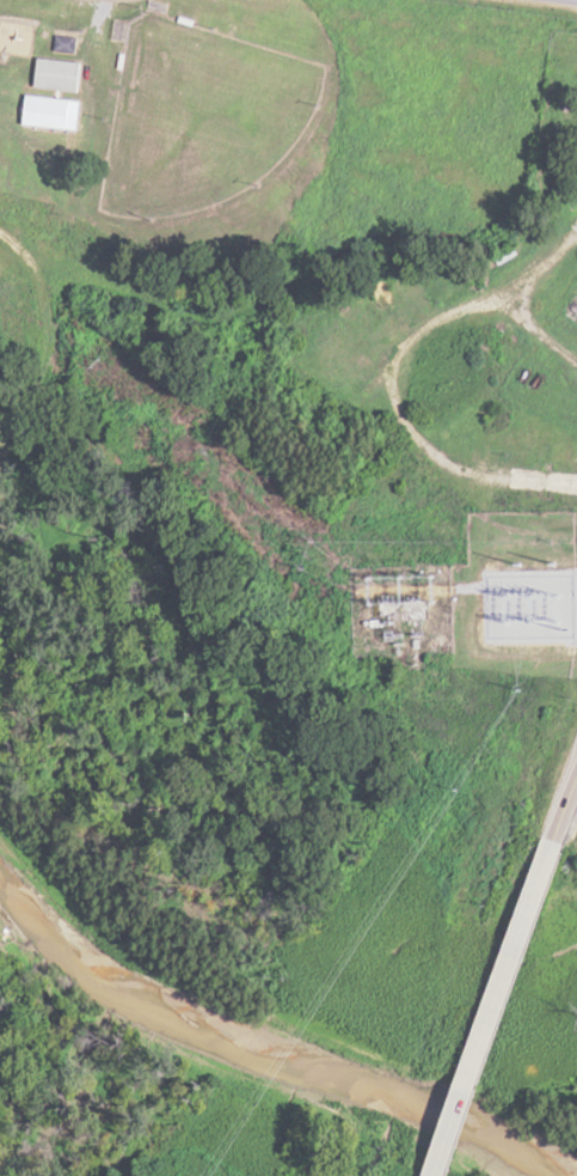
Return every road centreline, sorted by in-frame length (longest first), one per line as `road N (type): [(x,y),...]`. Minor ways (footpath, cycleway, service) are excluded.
road 1 (residential): [(576,175),(535,209),(460,229),(395,304),(471,416),(479,455)]
road 2 (residential): [(432,1175),(553,842)]

